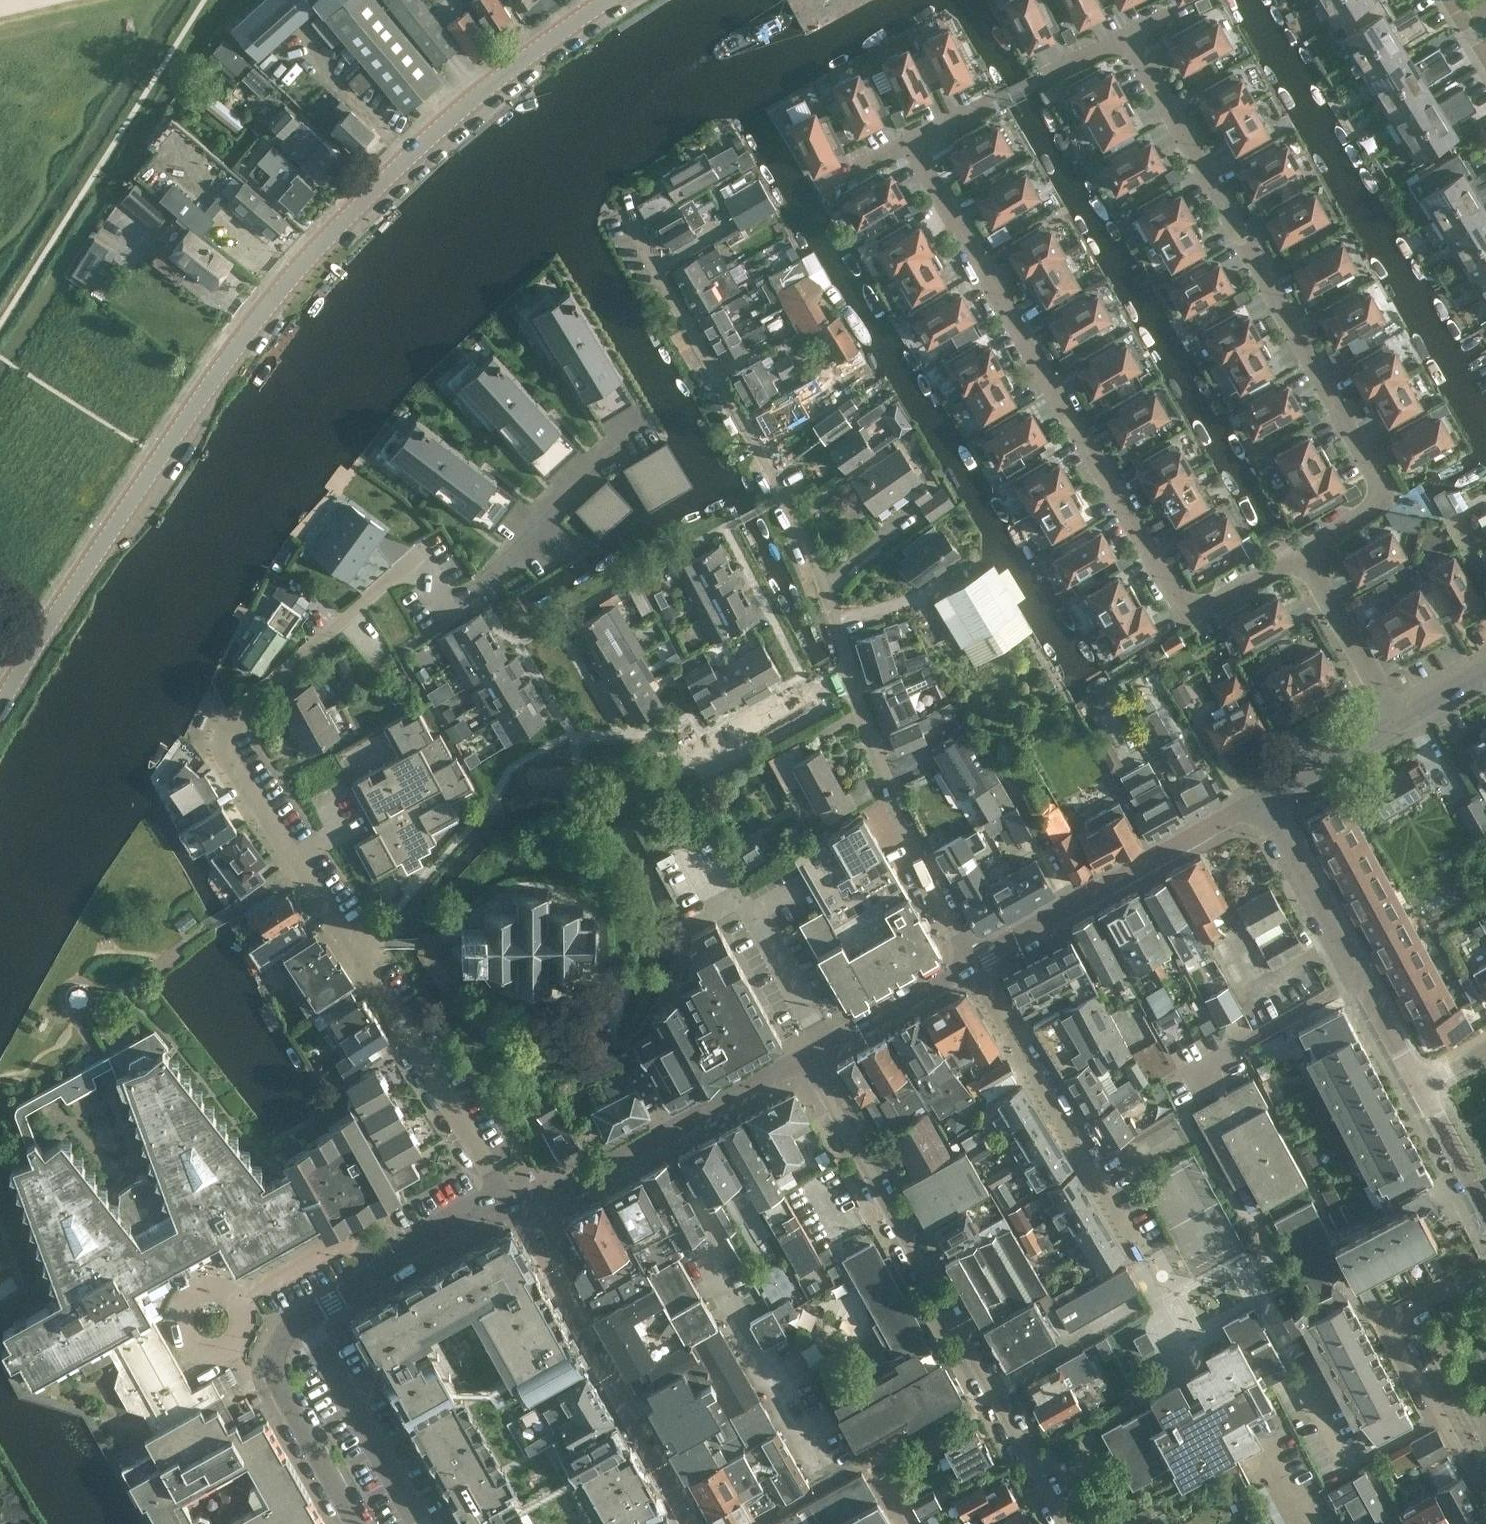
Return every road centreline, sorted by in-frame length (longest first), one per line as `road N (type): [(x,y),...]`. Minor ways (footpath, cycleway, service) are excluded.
road 1 (residential): [(518,1203),(464,1142),(360,964),(233,776),(228,740),(236,709),(363,599),(433,559),(459,595),(480,585),(636,428)]
road 2 (tertiary): [(0,704),(159,457),(303,264),(402,161),(606,0)]
road 3 (residential): [(1301,554),(1189,616),(909,145)]
road 4 (residential): [(1385,499),(1128,33)]
road 5 (residential): [(1061,1523),(803,1061)]
road 6 (residential): [(847,675),(793,514),(624,219)]
road 7 (residential): [(342,1523),(277,1408),(271,1358),(280,1330),(518,1203)]
road 8 (residential): [(1149,1282),(969,964)]
road 9 (residential): [(969,964),(1266,797)]
road 10 (residential): [(1418,1083),(1266,797)]
road 11 (residential): [(518,1203),(803,1061)]
road 12 (residential): [(969,964),(882,780),(847,675)]
road 13 (residential): [(1485,1268),(1390,1317),(1485,1488)]
road 14 (residential): [(909,145),(1128,33)]
road 15 (residential): [(1301,554),(1395,722)]
road 16 (residential): [(803,1061),(969,964)]
road 17 (residential): [(678,765),(847,675)]
road 18 (residential): [(1266,797),(1395,722)]
road 19 (residential): [(1485,1205),(1418,1083)]

